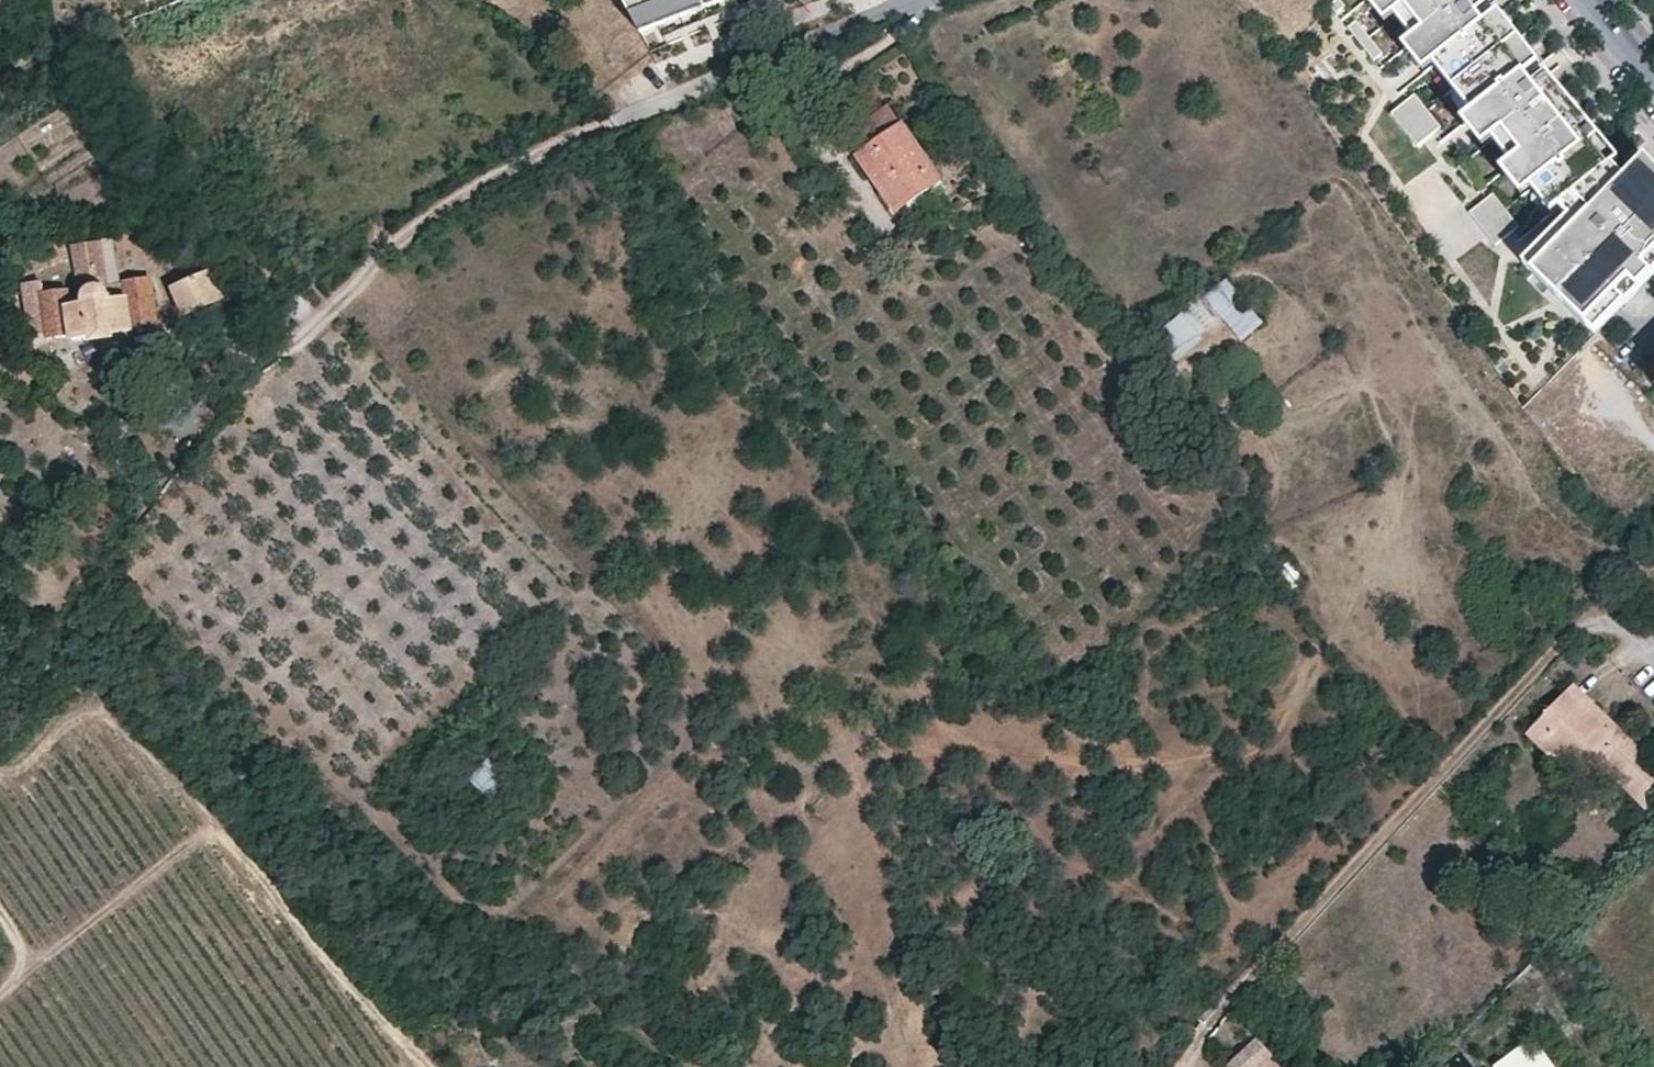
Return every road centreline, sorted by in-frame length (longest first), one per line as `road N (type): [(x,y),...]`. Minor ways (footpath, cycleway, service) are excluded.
road 1 (residential): [(1653,648),(1623,625),(1589,629),(1559,645),(1213,1016)]
road 2 (residential): [(404,240),(641,112),(932,1)]

